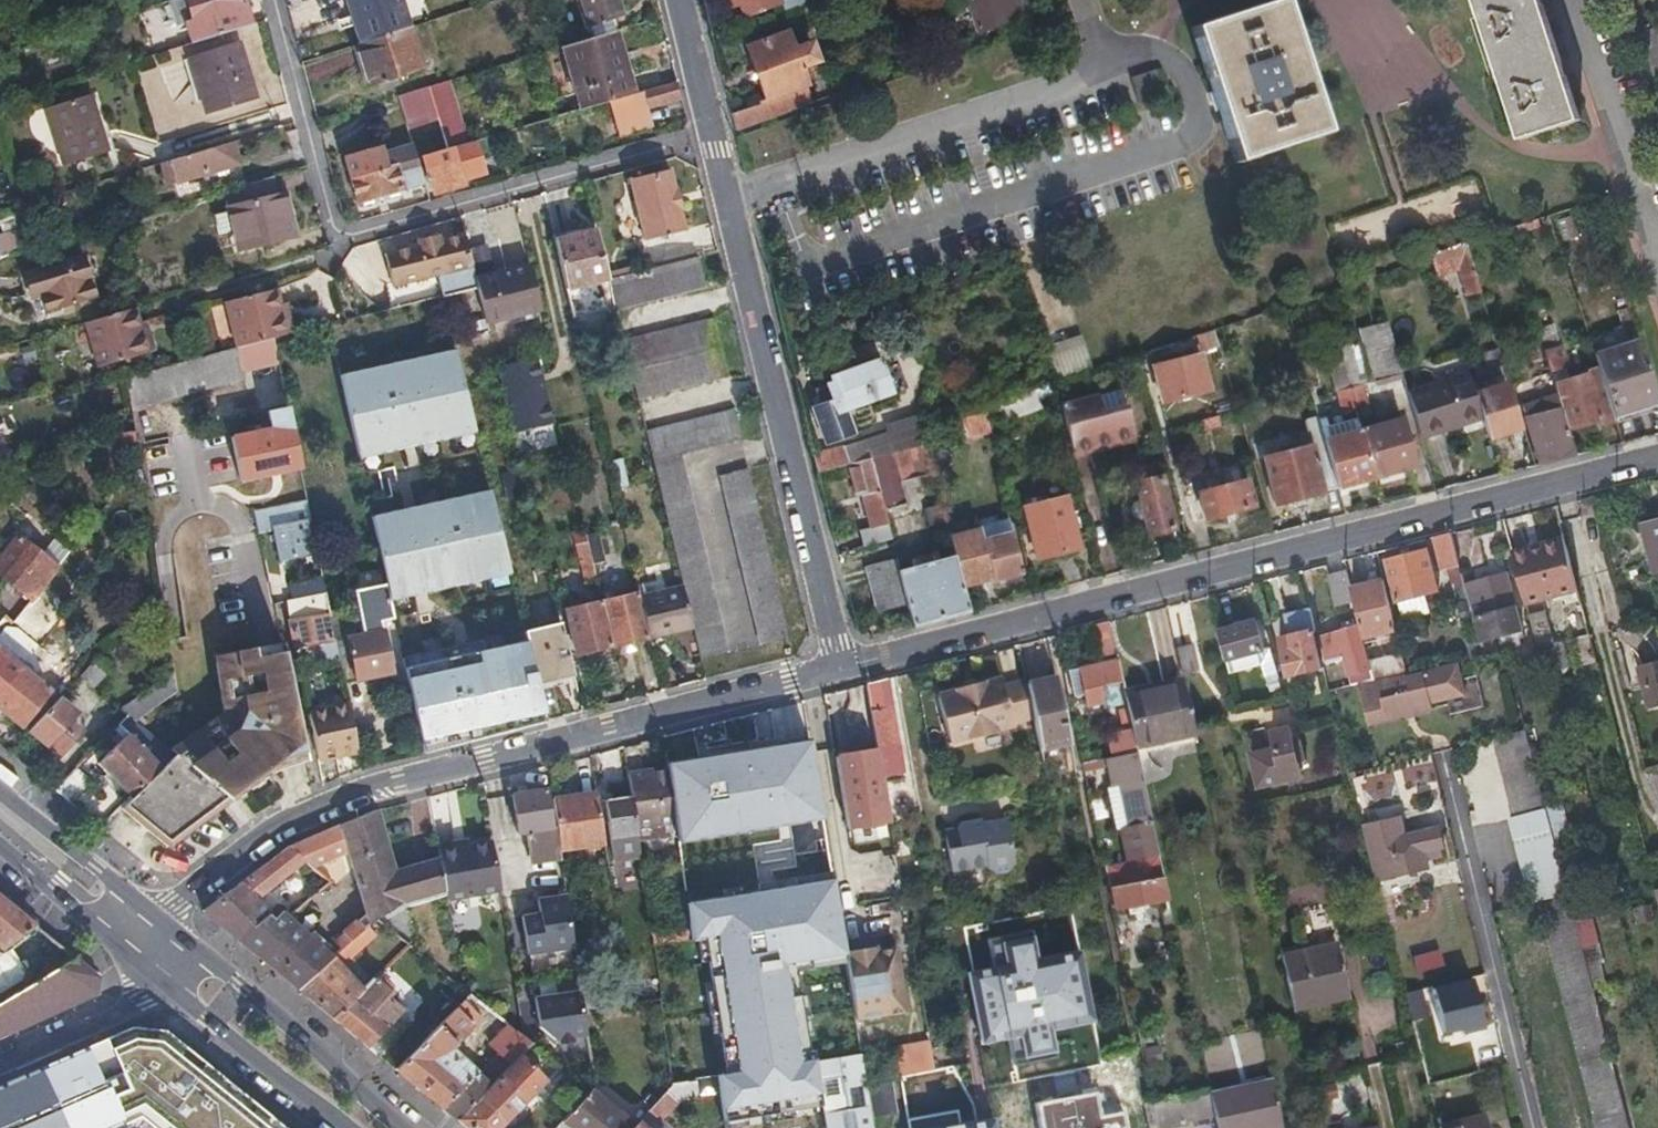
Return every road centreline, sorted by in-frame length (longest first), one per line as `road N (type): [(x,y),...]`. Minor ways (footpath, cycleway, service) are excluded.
road 1 (residential): [(841,669),(1657,460)]
road 2 (residential): [(841,669),(360,787),(257,833),(177,902),(163,928)]
road 3 (residential): [(679,0),(841,669)]
road 4 (primary): [(401,1127),(311,1044),(163,928)]
road 5 (residential): [(1657,282),(1564,0)]
road 6 (primary): [(149,976),(344,1127)]
road 7 (primary): [(163,928),(0,799)]
road 8 (primary): [(0,854),(149,976)]
road 9 (residential): [(149,976),(135,1008),(0,1066)]

